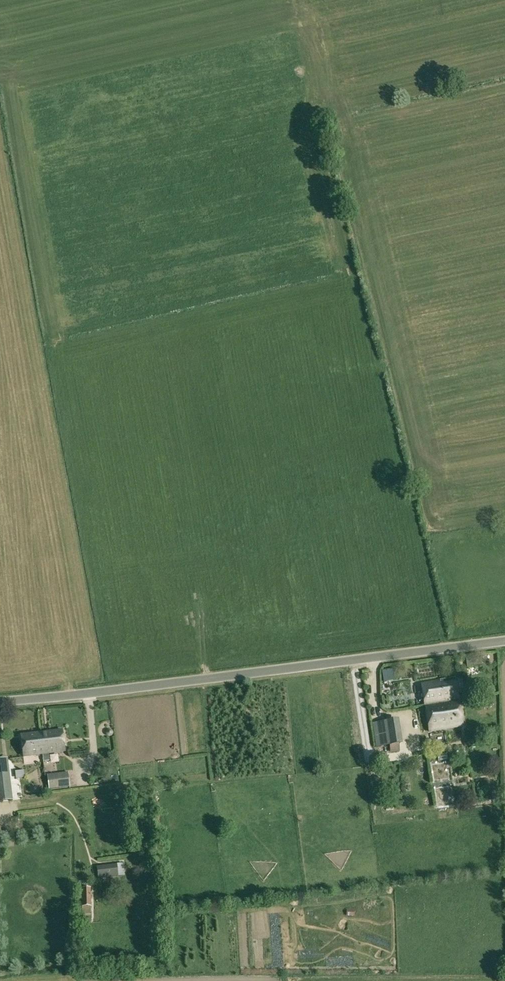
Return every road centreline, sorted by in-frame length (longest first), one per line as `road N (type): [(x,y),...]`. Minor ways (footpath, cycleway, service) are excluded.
road 1 (unclassified): [(0,702),(504,641)]

